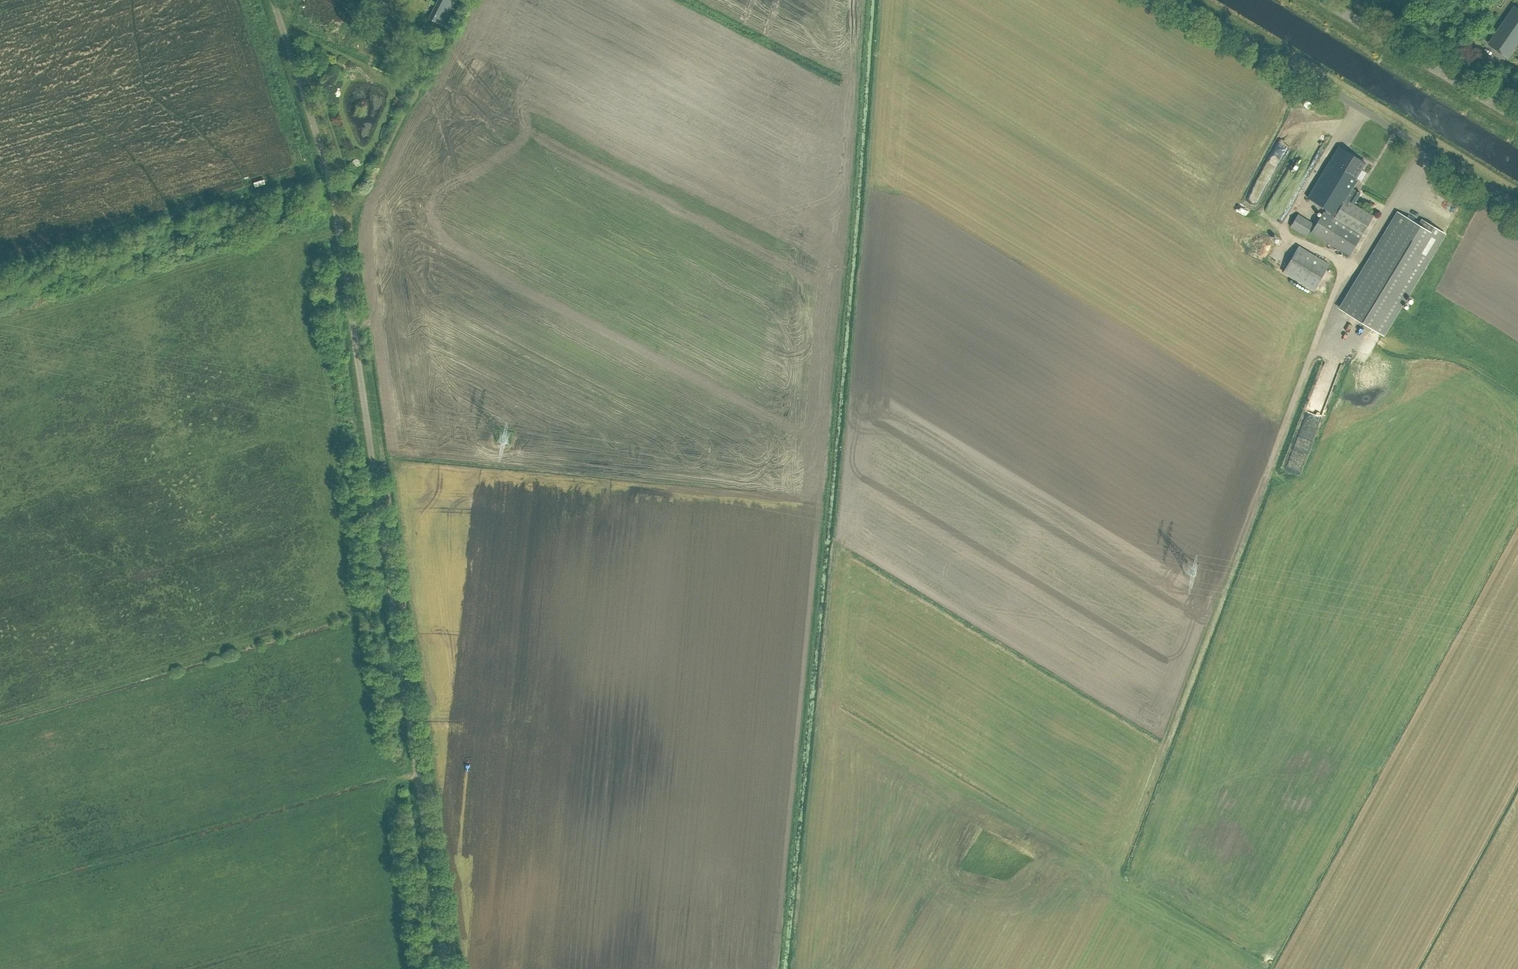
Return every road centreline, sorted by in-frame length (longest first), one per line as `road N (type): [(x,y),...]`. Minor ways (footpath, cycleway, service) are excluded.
road 1 (unclassified): [(445,968),(331,192),(272,0)]
road 2 (unclassified): [(1517,203),(1180,0)]
road 3 (tertiary): [(1517,117),(1323,0)]

